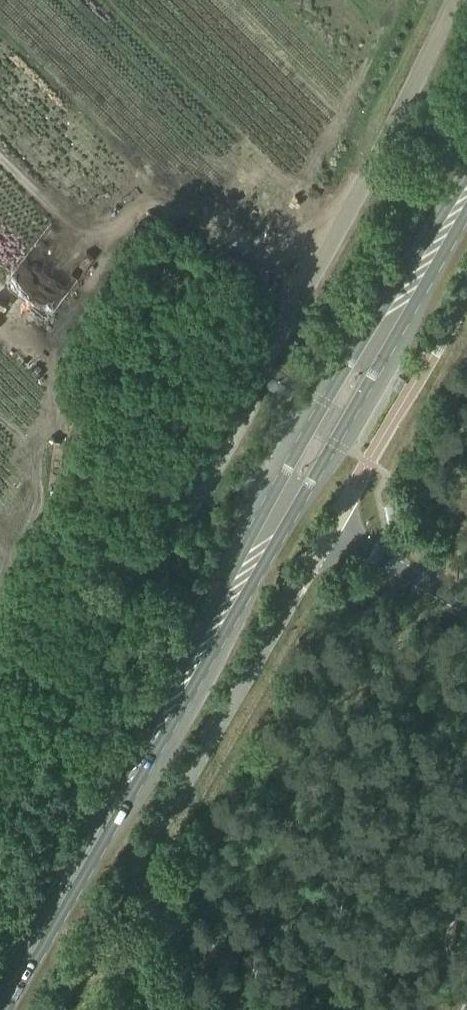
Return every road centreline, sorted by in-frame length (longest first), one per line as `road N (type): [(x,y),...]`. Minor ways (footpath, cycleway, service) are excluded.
road 1 (unclassified): [(0,799),(399,121),(458,0)]
road 2 (primary): [(466,171),(323,404),(162,701),(131,775)]
road 3 (primary): [(131,775),(178,711),(466,216)]
road 4 (unclassified): [(87,944),(329,530)]
road 5 (primary): [(0,1004),(131,775)]
road 6 (unclassified): [(87,944),(237,1009)]
road 7 (unclassified): [(466,607),(329,530)]

